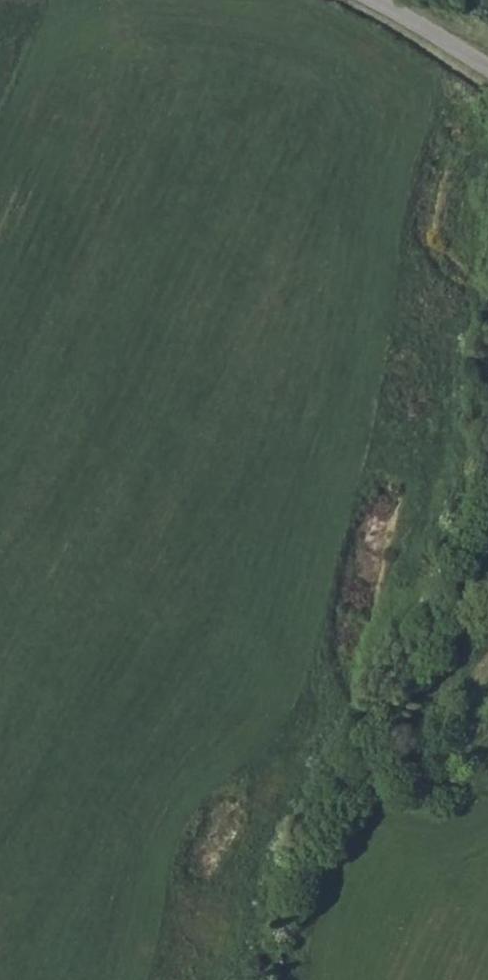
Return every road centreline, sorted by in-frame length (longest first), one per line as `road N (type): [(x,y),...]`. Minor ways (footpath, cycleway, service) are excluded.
road 1 (unclassified): [(487,64),(381,0)]

